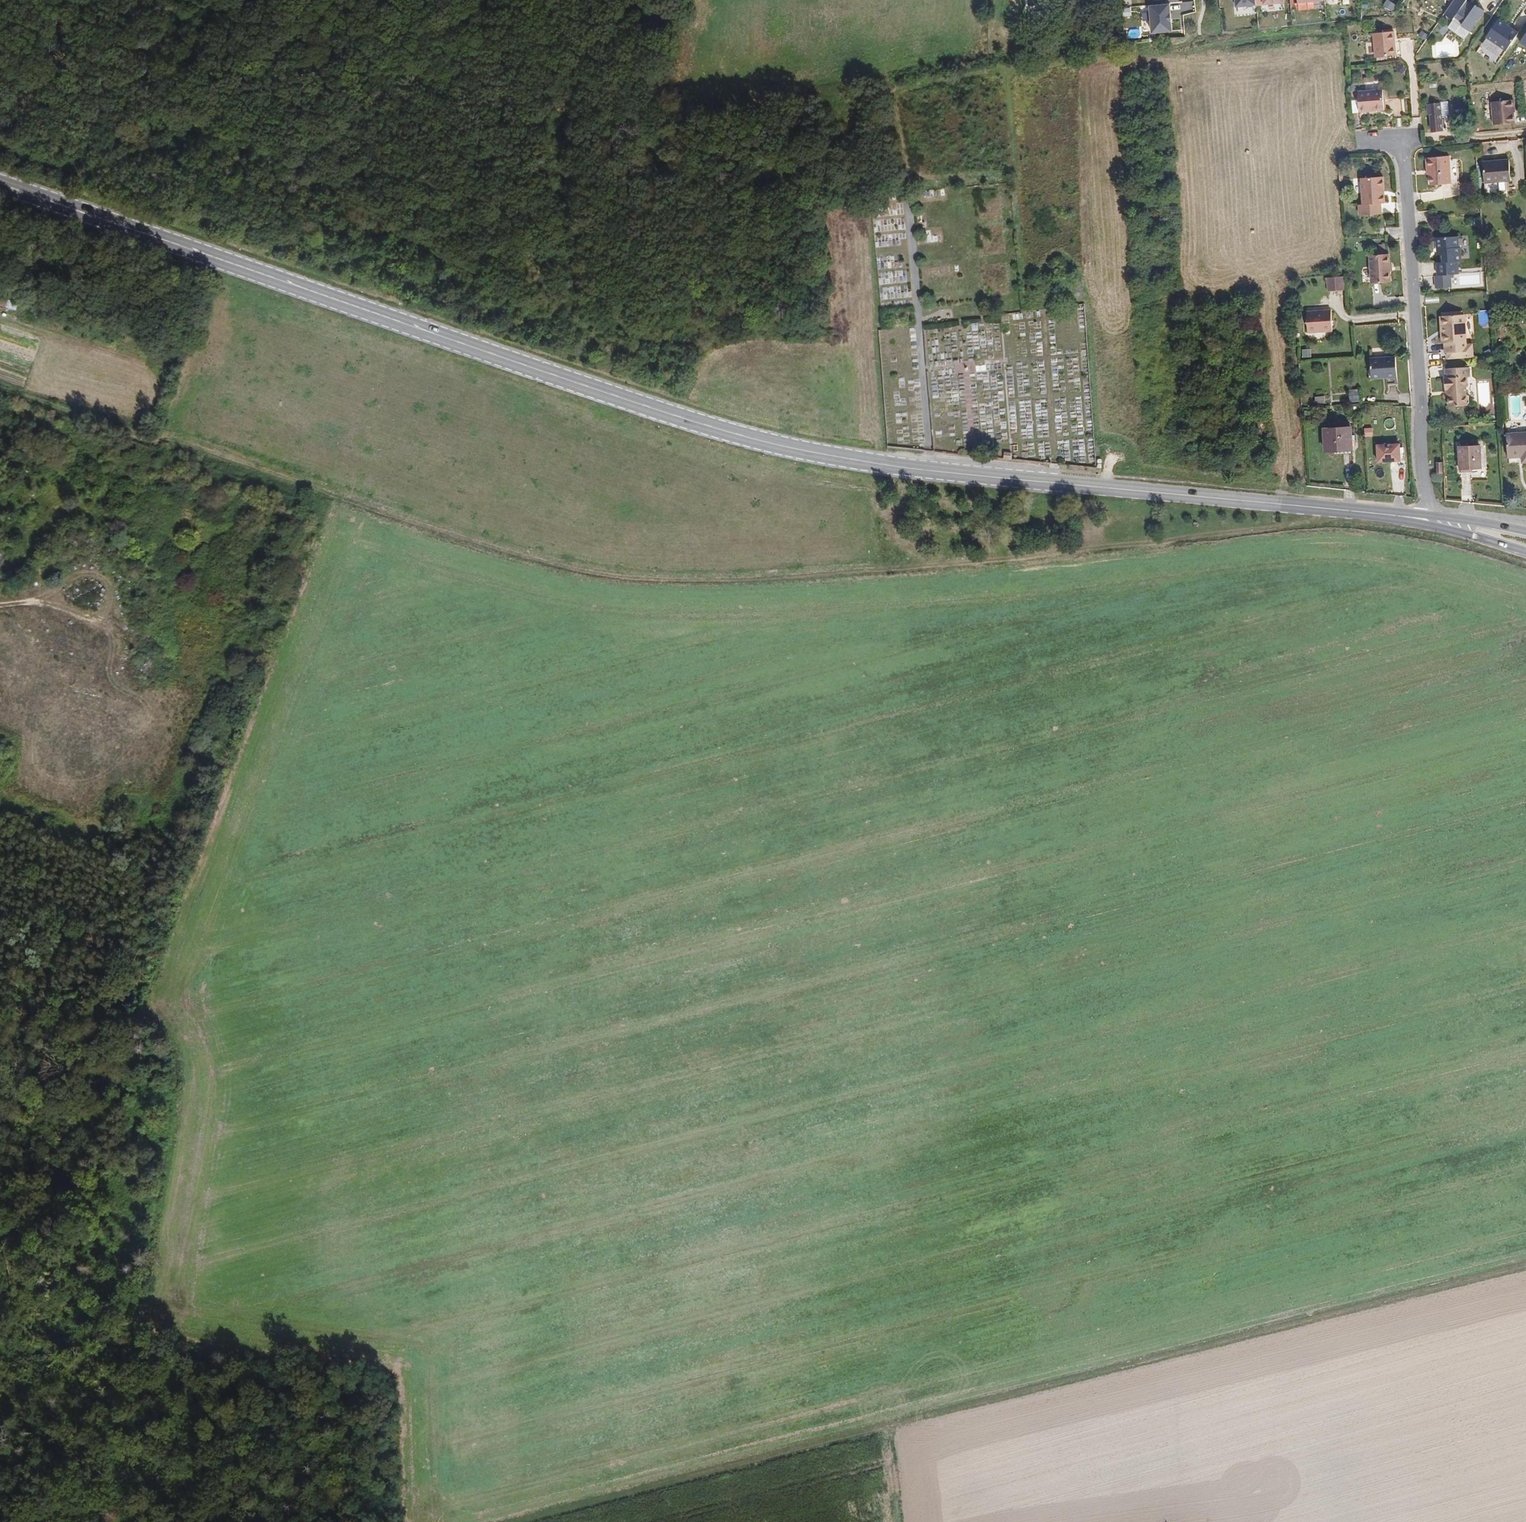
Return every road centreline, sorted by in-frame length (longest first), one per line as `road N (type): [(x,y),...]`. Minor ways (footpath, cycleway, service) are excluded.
road 1 (primary): [(1427,520),(811,452),(685,419),(0,183)]
road 2 (residential): [(1394,140),(1406,169),(1427,520)]

